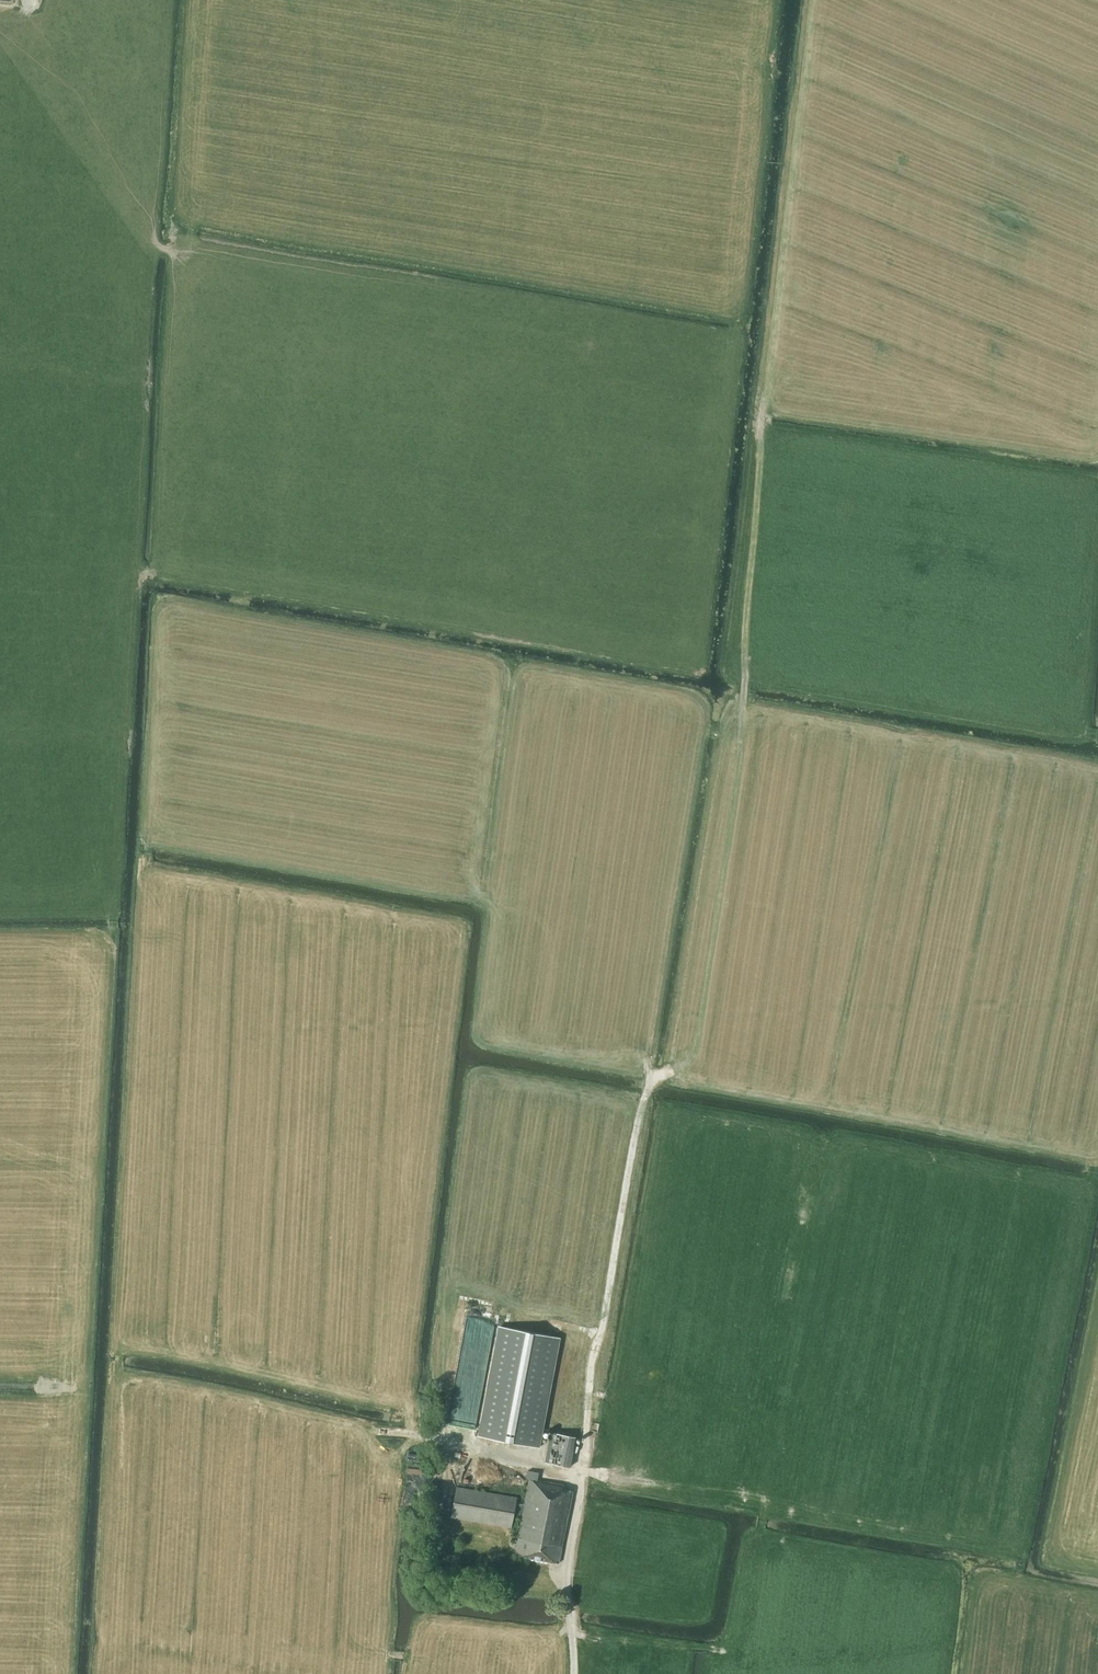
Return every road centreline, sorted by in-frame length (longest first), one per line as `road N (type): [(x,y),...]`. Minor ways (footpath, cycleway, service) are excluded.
road 1 (track): [(669,1071),(651,1081),(637,1126),(578,1480)]
road 2 (track): [(578,1480),(378,1431)]

